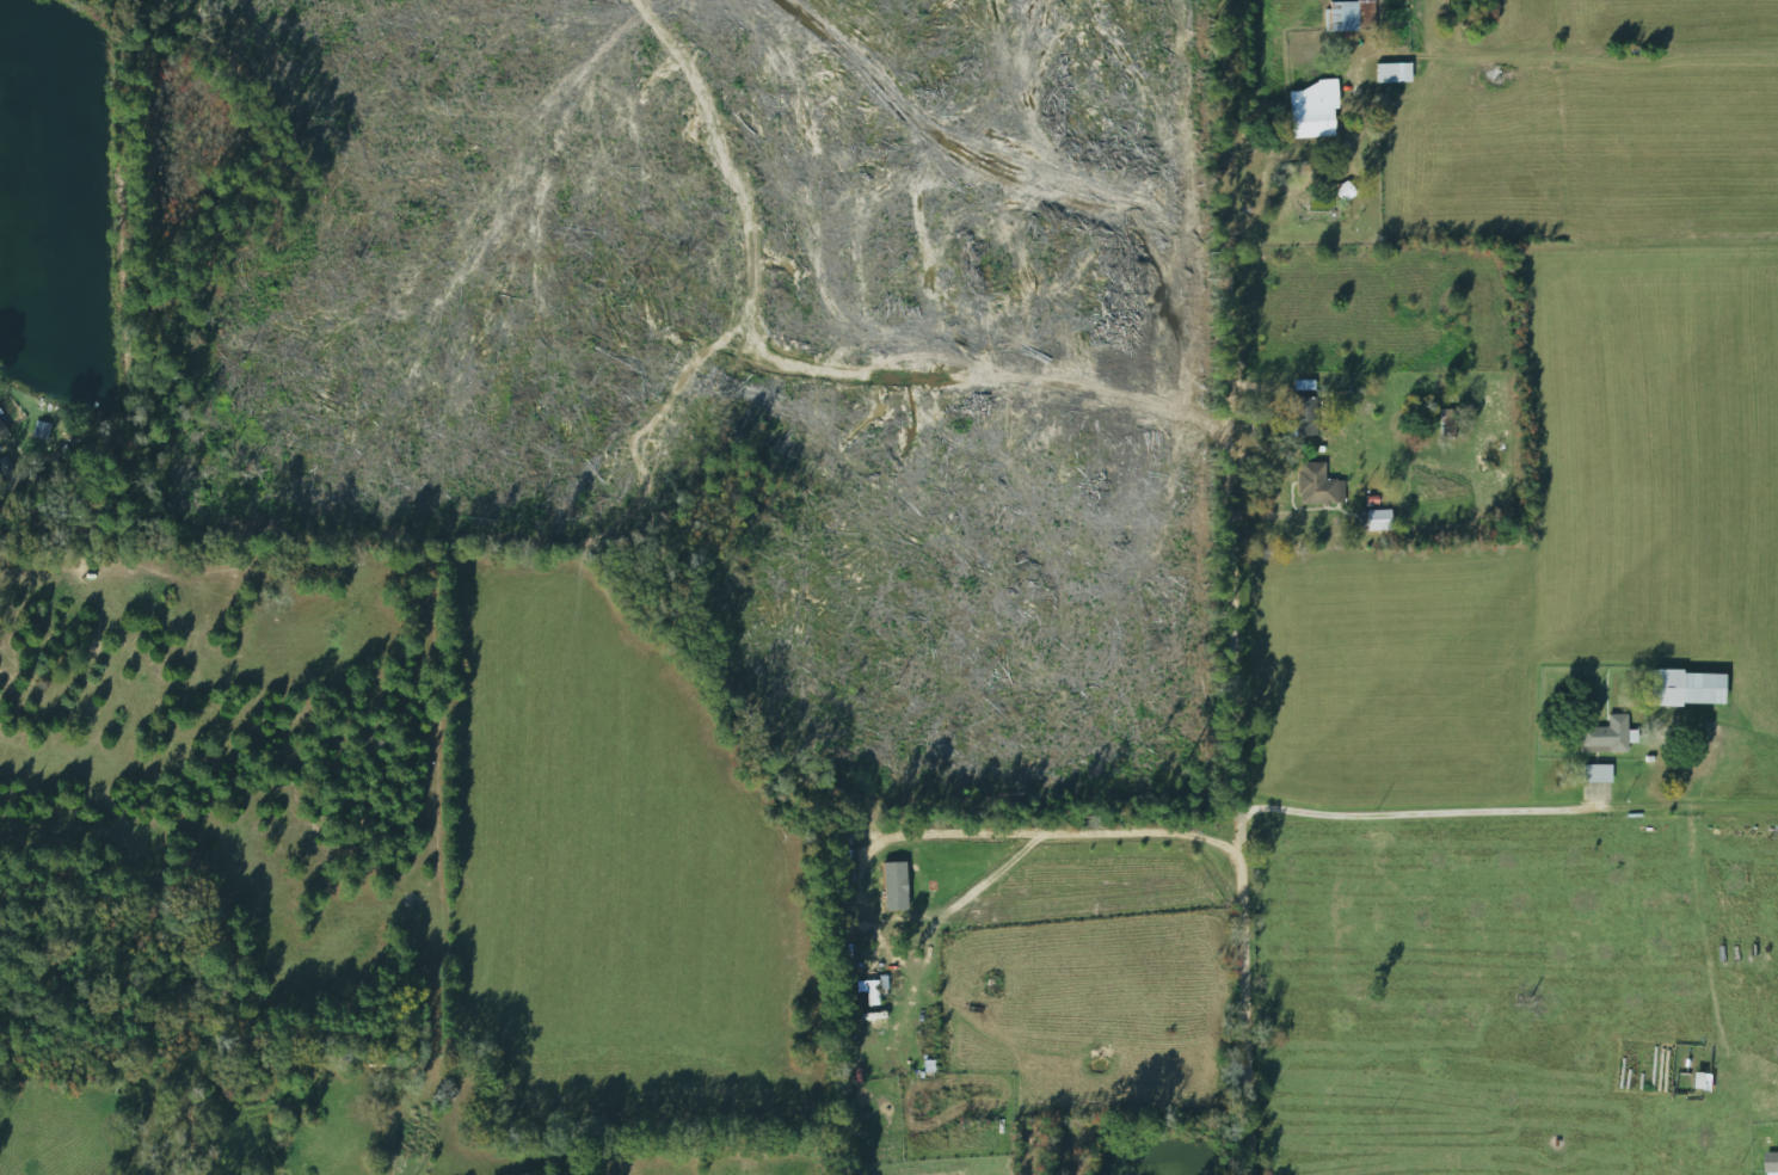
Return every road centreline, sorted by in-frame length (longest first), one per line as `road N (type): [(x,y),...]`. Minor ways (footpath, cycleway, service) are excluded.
road 1 (residential): [(1263,1174),(1235,201),(1251,178)]

